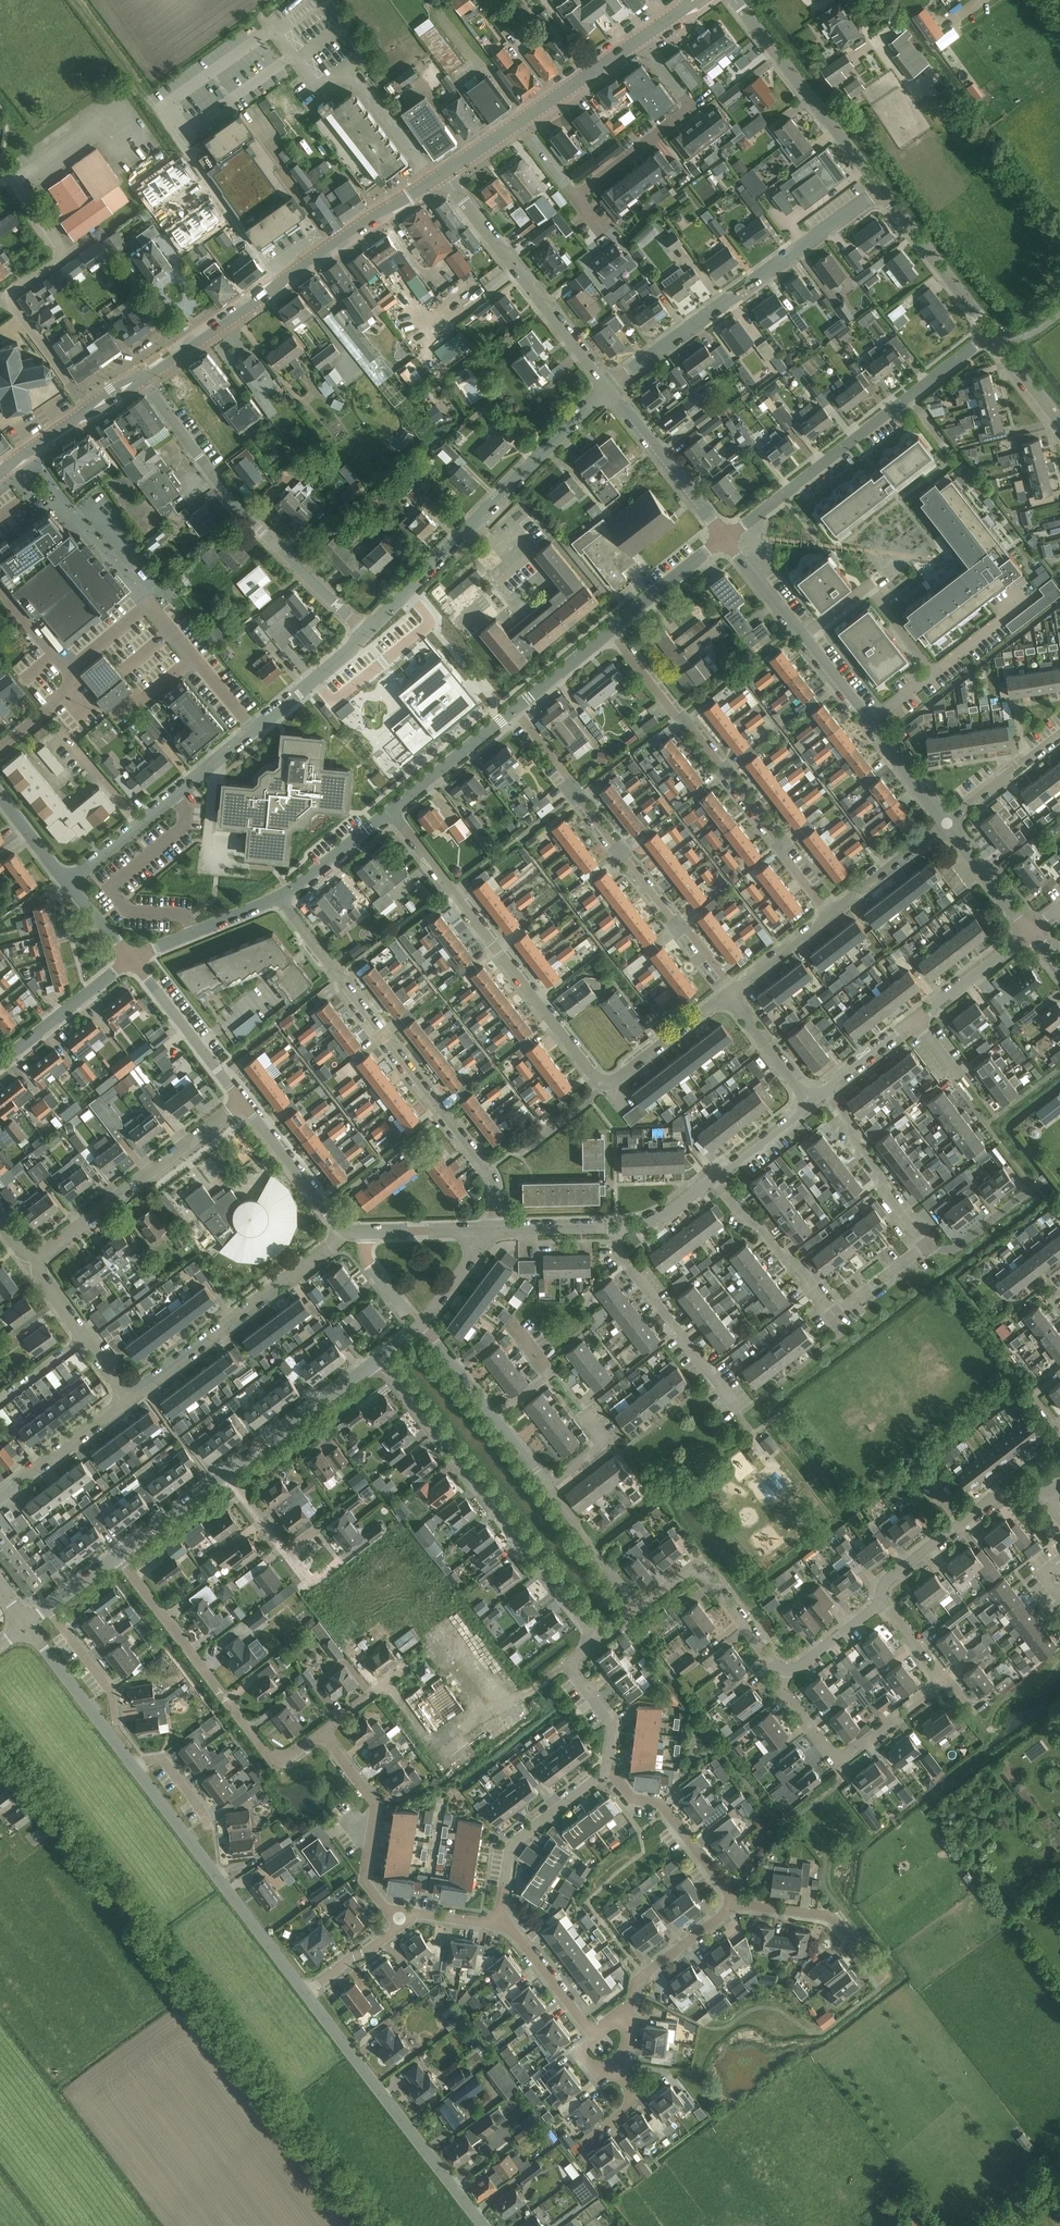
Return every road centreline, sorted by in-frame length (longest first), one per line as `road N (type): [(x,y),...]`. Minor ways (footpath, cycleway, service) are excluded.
road 1 (residential): [(497,1229),(486,1168),(278,897)]
road 2 (primary): [(143,379),(446,171)]
road 3 (residential): [(946,826),(723,539)]
road 4 (residential): [(829,915),(610,630)]
road 5 (residential): [(728,993),(515,708)]
road 6 (residential): [(596,1640),(379,1359)]
road 7 (residential): [(604,1088),(390,811)]
road 8 (residential): [(367,632),(609,387)]
road 9 (residential): [(367,632),(245,517),(143,379)]
road 10 (residential): [(723,539),(991,332)]
road 11 (residential): [(609,387),(879,192)]
road 12 (residential): [(89,410),(6,297),(62,255),(0,164)]
road 13 (residential): [(320,1733),(283,1759),(271,1759),(117,1556)]
road 14 (residential): [(485,2225),(305,1994)]
road 15 (residential): [(305,1994),(133,1767)]
road 16 (residential): [(132,1398),(353,1230)]
road 17 (residential): [(65,672),(150,604),(255,729)]
road 18 (residential): [(609,387),(446,171)]
road 19 (residential): [(370,1696),(429,1652),(485,1725),(565,1665)]
road 20 (residential): [(32,1264),(242,1103)]
road 21 (residential): [(879,192),(730,0)]
road 22 (residential): [(67,882),(255,729)]
road 23 (residential): [(399,1925),(363,1880),(374,1804),(320,1733)]
road 24 (residential): [(936,1681),(837,1755),(785,1696),(785,1677)]
road 25 (residential): [(638,1608),(697,1566),(785,1677)]
road 26 (residential): [(497,1925),(510,1845),(607,1771)]
road 27 (residential): [(735,1906),(658,1803),(632,1800),(607,1771)]
road 28 (residential): [(226,1474),(379,1359)]
road 29 (residential): [(723,539),(609,387)]
road 30 (residential): [(715,1379),(618,1253),(618,1227)]
road 31 (residential): [(926,1244),(879,1183),(826,1091)]
road 32 (residential): [(242,1103),(131,958)]
road 33 (residential): [(991,332),(879,192)]
road 34 (residential): [(832,1314),(715,1179)]
road 35 (residential): [(133,1767),(25,1626)]
road 36 (residential): [(882,1979),(834,1919),(735,1906)]
road 37 (residential): [(353,1230),(333,1223),(242,1103)]
road 38 (residential): [(2,1063),(131,958)]
road 39 (residential): [(0,1498),(132,1398)]
road 40 (residential): [(169,1992),(40,2092)]
road 41 (residential): [(390,811),(515,708)]
road 42 (residential): [(131,958),(278,897)]
road 43 (residential): [(604,1088),(728,993)]
road 44 (residential): [(630,2010),(634,1985),(735,1906)]
road 45 (residential): [(497,1925),(509,1927),(594,2037)]
road 46 (residential): [(548,1487),(638,1608)]
road 47 (primary): [(518,122),(643,38)]
road 48 (residential): [(694,108),(575,197)]
road 49 (residential): [(255,729),(367,632)]
road 50 (residential): [(829,915),(946,826)]
road 51 (residential): [(914,1021),(1030,932)]
road 52 (residential): [(610,630),(723,539)]
road 53 (residential): [(946,826),(1059,736)]
road 54 (residential): [(140,2225),(55,2111)]
road 55 (residential): [(278,897),(390,811)]
road 56 (residential): [(494,1417),(550,1374),(509,1320)]
road 57 (residential): [(812,1103),(728,993)]
road 58 (residential): [(117,1724),(111,1689),(48,1608)]
road 59 (residential): [(117,1556),(226,1474)]
road 60 (residential): [(1030,932),(946,826)]
road 61 (residential): [(365,1230),(497,1229)]
road 62 (residential): [(926,1244),(954,1249),(1035,1186)]
road 63 (residential): [(728,993),(829,915)]
road 64 (residential): [(419,1328),(497,1229)]
road 65 (residential): [(715,1179),(812,1103)]
road 66 (residential): [(515,708),(610,630)]
road 67 (residential): [(607,1771),(611,1725),(565,1665)]
road 68 (residential): [(497,1229),(618,1227)]
road 69 (residential): [(785,1677),(880,1604)]

